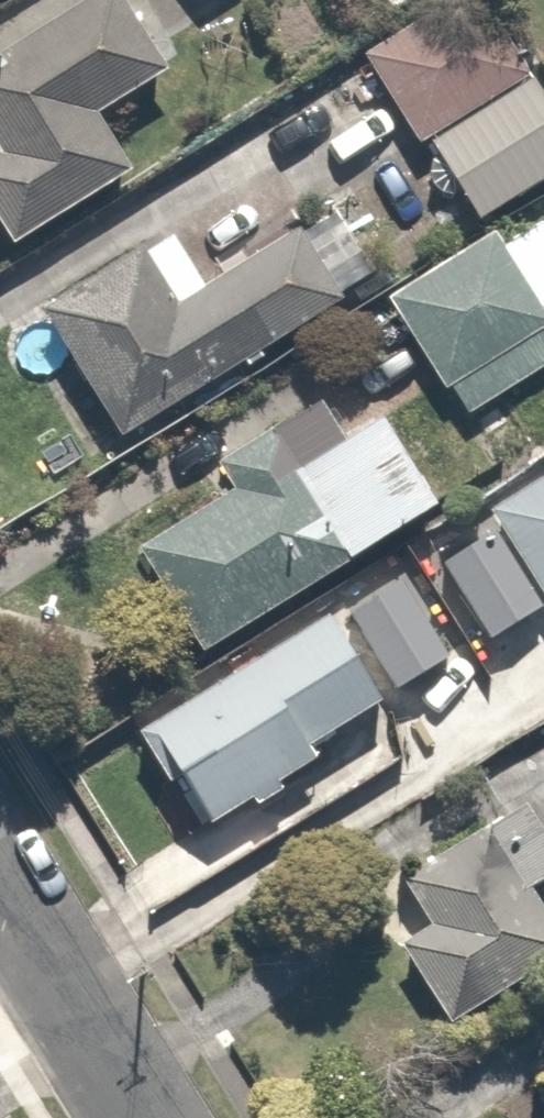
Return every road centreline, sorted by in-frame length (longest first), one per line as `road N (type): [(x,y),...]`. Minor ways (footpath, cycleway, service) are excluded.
road 1 (residential): [(0,884),(146,1117)]

